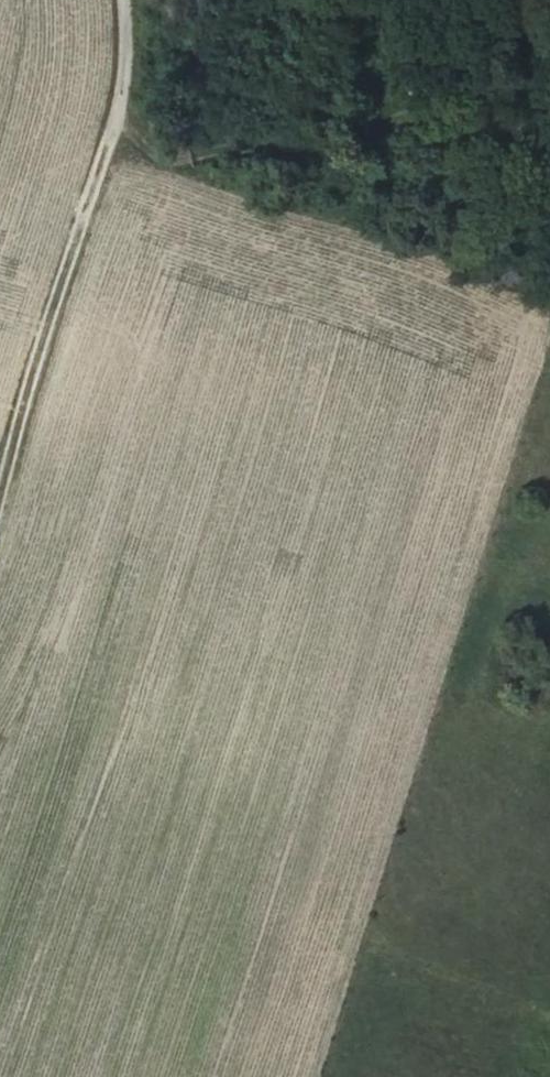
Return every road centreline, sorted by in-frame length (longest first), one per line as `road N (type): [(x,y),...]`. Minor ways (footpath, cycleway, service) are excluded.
road 1 (track): [(122,0),(112,126),(0,472)]

